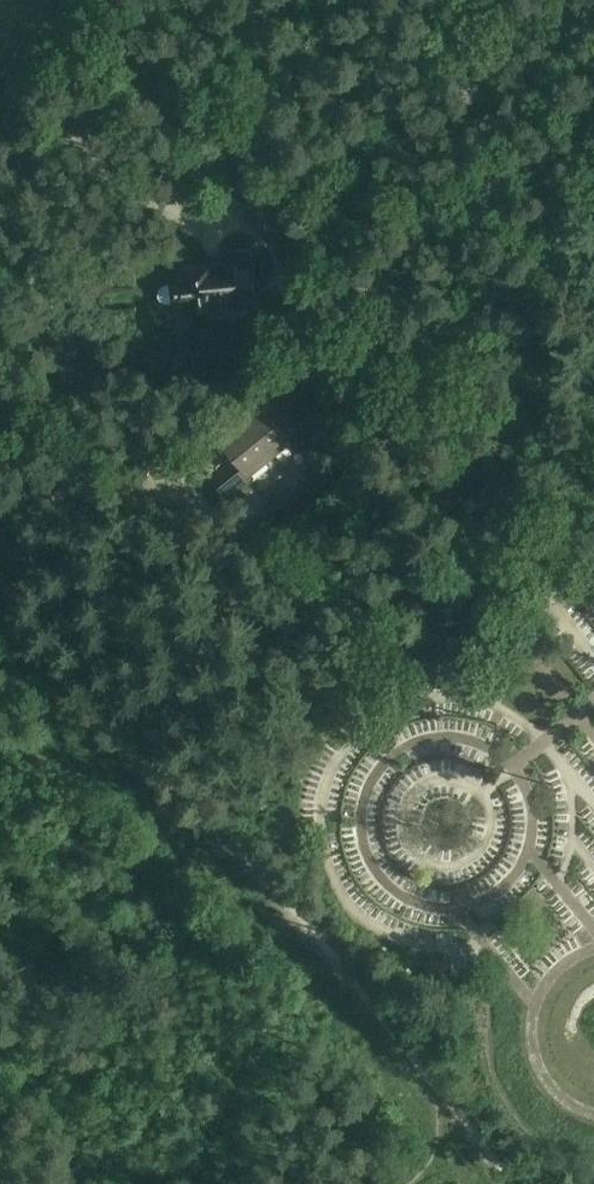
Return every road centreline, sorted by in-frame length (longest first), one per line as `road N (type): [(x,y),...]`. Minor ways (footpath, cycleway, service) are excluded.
road 1 (track): [(0,624),(275,904),(490,1183)]
road 2 (unclassified): [(0,199),(37,154),(141,69),(183,42),(298,0)]

